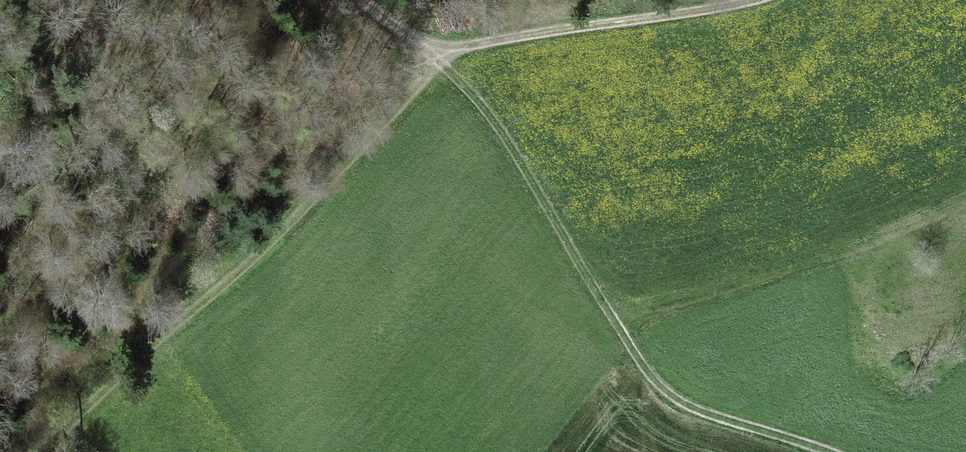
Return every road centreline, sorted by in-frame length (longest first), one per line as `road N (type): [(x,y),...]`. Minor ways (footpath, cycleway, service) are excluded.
road 1 (track): [(828,451),(679,404),(642,368),(496,121),(437,58)]
road 2 (track): [(437,58),(262,251),(43,451)]
road 3 (track): [(765,0),(733,14),(500,41),(437,58),(366,0)]

